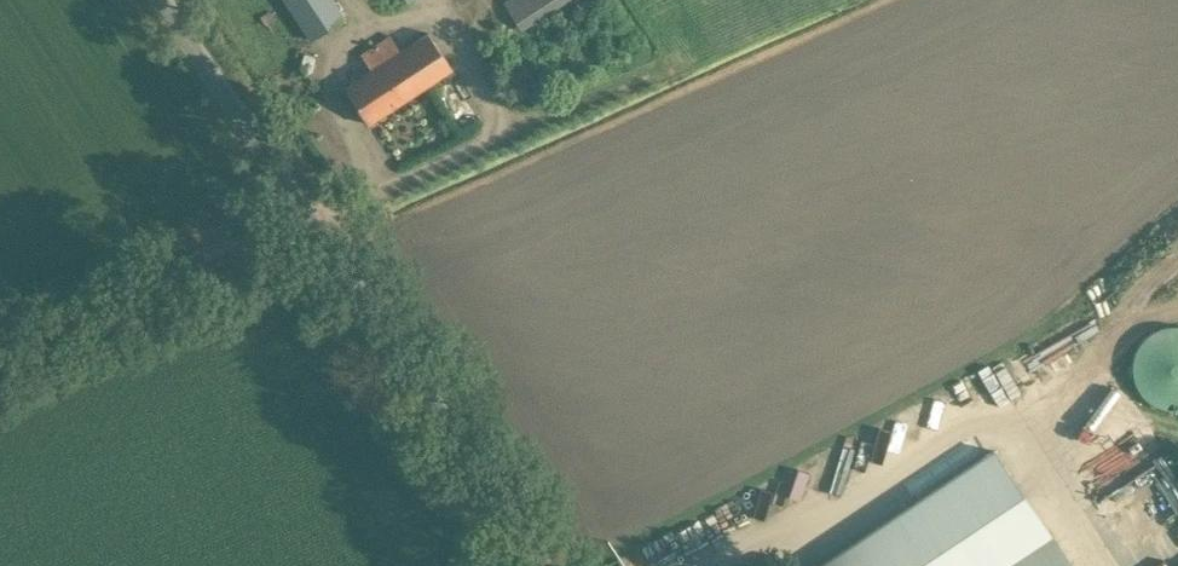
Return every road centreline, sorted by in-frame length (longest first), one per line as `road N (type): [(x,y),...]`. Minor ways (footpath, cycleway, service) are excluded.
road 1 (track): [(845,0),(302,219)]
road 2 (unclassified): [(538,565),(302,219)]
road 3 (unclassified): [(0,352),(302,219)]
road 4 (unclassified): [(302,219),(160,0)]

